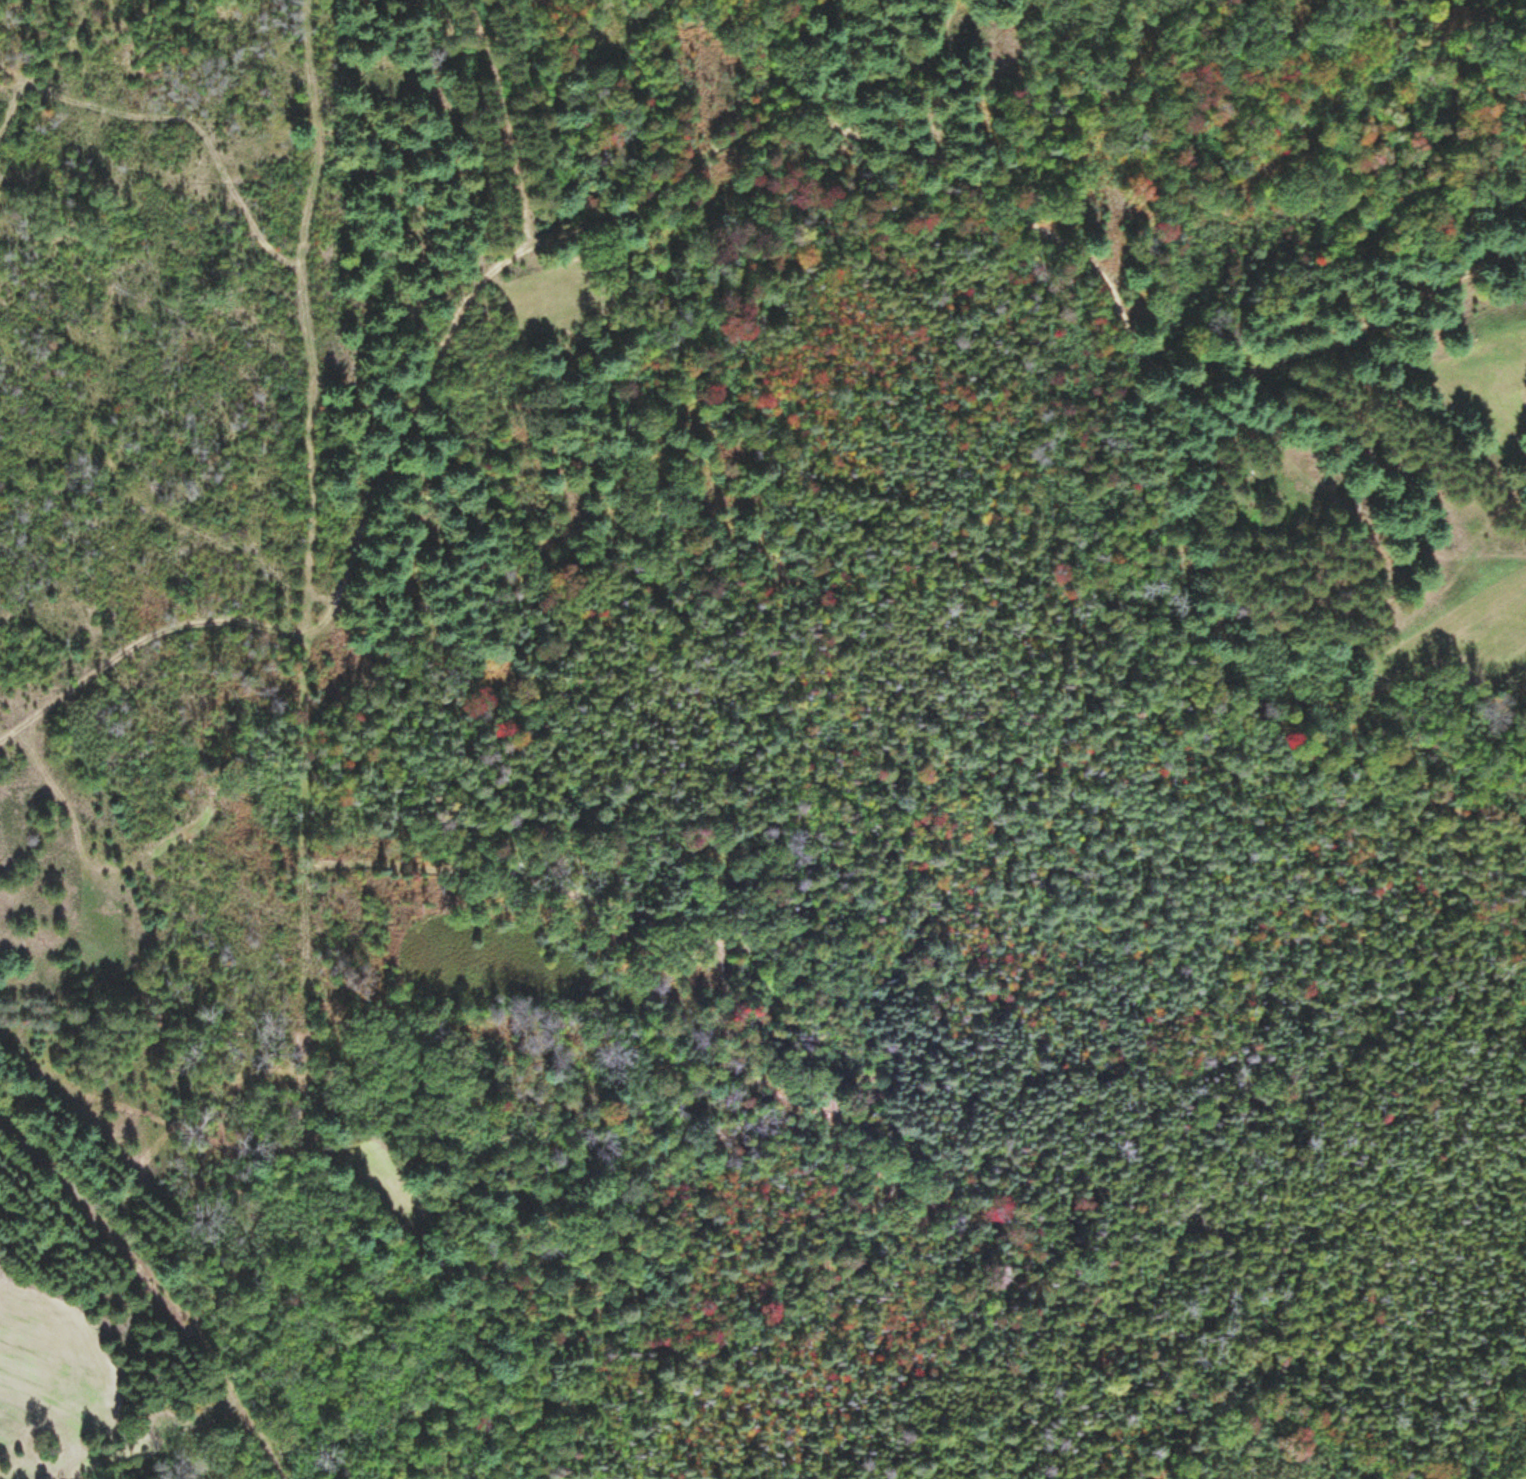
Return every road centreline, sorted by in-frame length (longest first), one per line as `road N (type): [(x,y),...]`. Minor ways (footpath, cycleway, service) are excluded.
road 1 (track): [(809,108),(723,147),(625,208),(523,250),(466,297),(322,622),(289,638),(221,622),(167,623),(0,741)]
road 2 (track): [(1525,238),(1473,271),(1220,387),(1160,373),(1080,253),(988,191),(941,173)]
road 3 (track): [(0,1122),(161,1281),(237,1383),(218,1412),(141,1446)]
road 4 (track): [(941,173),(850,132),(809,108),(920,56),(941,173)]
road 5 (track): [(213,1478),(141,1446),(0,1473)]

